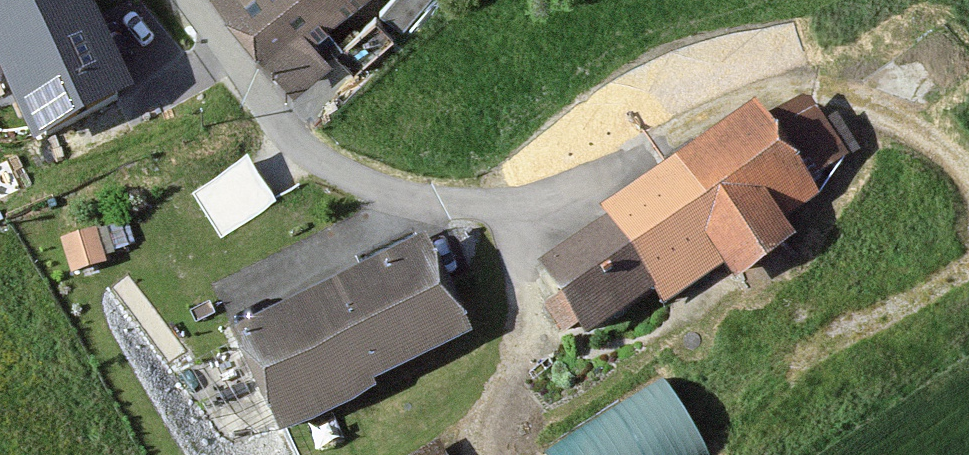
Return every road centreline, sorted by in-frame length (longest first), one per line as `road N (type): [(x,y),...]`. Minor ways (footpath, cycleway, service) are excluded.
road 1 (residential): [(186,0),(290,136),(319,160),(390,193),(480,205),(537,196),(651,148)]
road 2 (track): [(651,148),(740,99),(833,94),(932,137),(968,172)]
road 3 (track): [(968,263),(748,407)]

